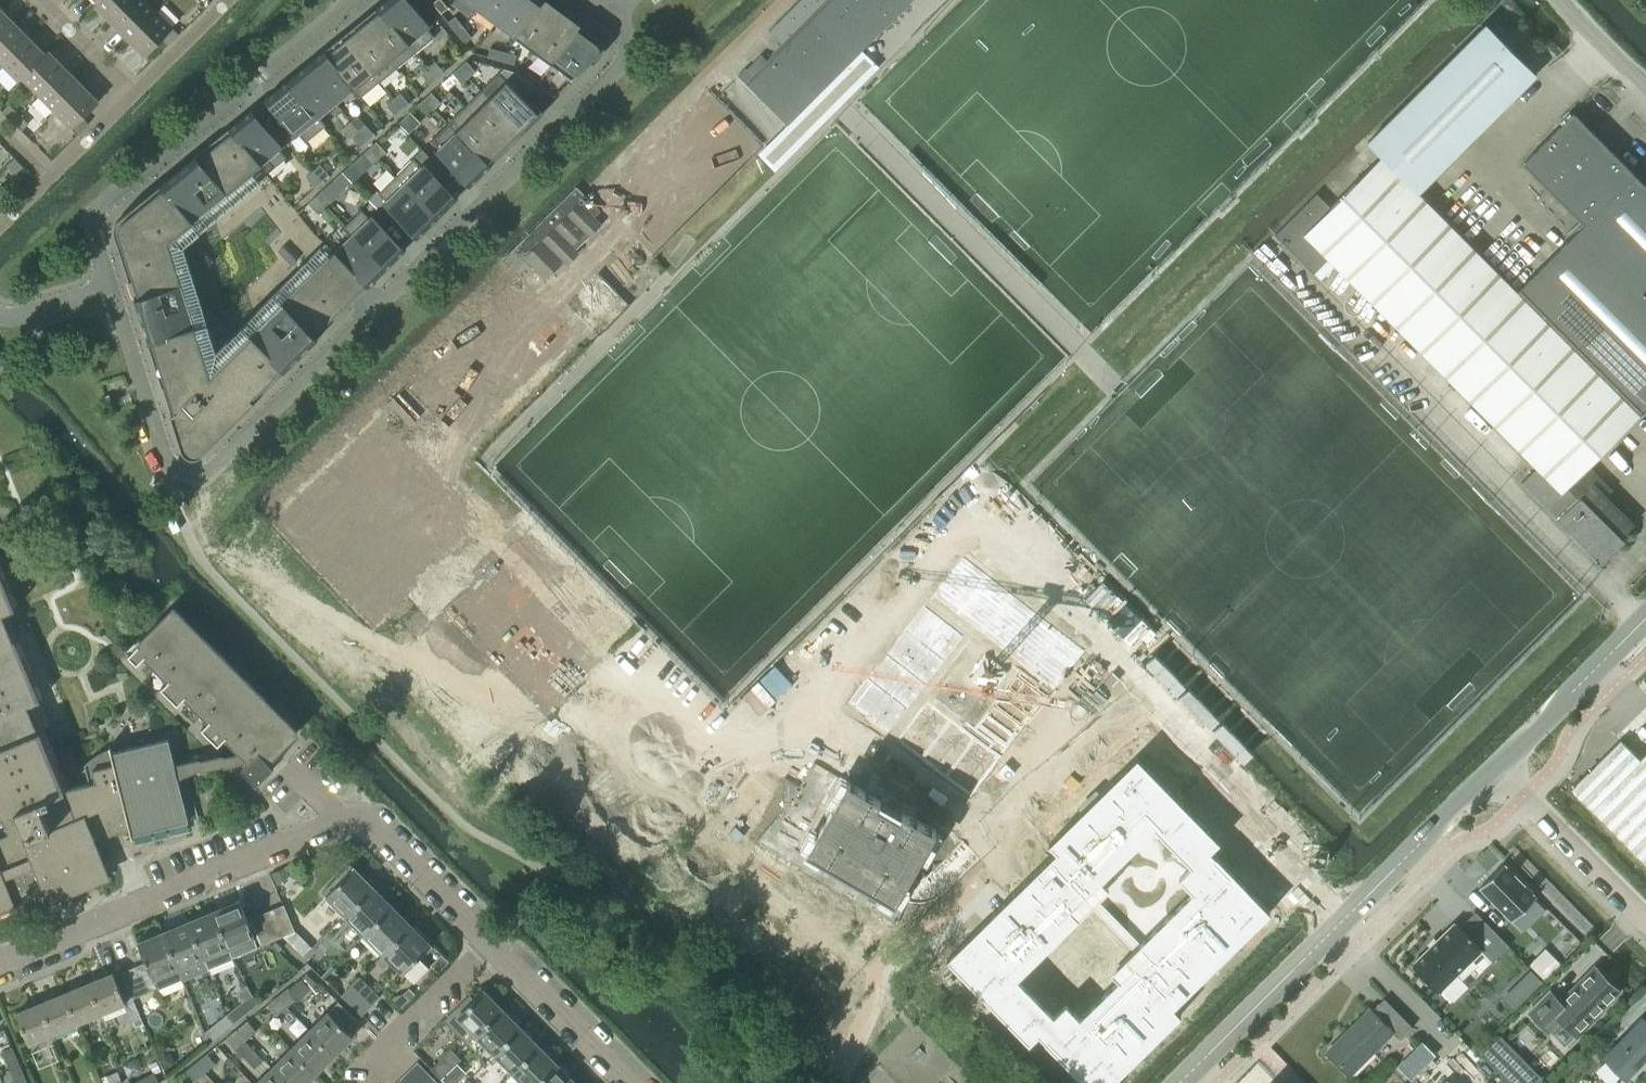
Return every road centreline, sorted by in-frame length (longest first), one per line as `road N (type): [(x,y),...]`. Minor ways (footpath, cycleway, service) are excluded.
road 1 (residential): [(111,289),(165,453),(183,473),(205,473),(624,63),(626,35),(601,12)]
road 2 (residential): [(0,965),(317,831),(356,822),(372,824),(490,942)]
road 3 (tertiary): [(1181,1082),(1497,770)]
road 4 (residential): [(351,0),(95,209),(93,230),(111,289)]
road 5 (tertiary): [(1497,770),(1645,619)]
road 6 (residential): [(1497,770),(1645,919)]
road 7 (residential): [(490,942),(634,1082)]
road 8 (residential): [(490,942),(395,1034),(371,1082)]
road 9 (residential): [(133,95),(229,0)]
road 10 (residential): [(133,95),(40,0)]
road 11 (unclassified): [(1645,87),(1559,0)]

